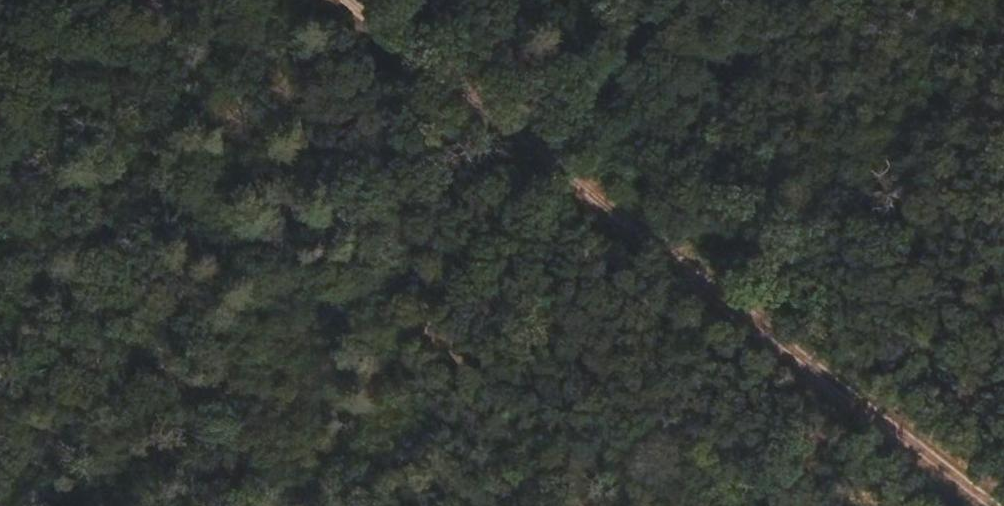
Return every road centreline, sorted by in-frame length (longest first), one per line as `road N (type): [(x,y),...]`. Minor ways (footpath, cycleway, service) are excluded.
road 1 (track): [(351,0),(1003,502)]
road 2 (track): [(637,0),(267,505)]

